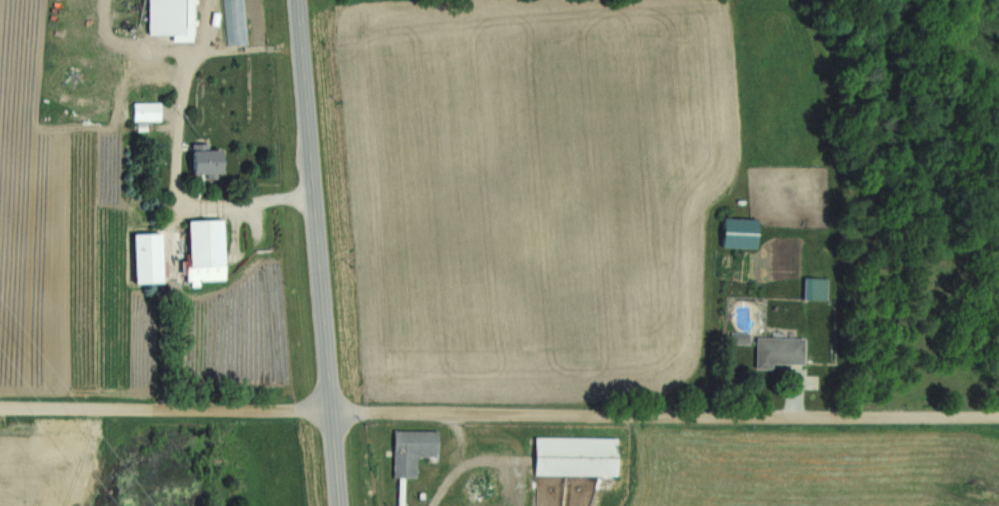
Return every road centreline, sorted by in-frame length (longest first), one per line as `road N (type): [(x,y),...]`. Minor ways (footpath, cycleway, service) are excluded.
road 1 (residential): [(0,408),(998,418)]
road 2 (secondary): [(341,505),(299,0)]

